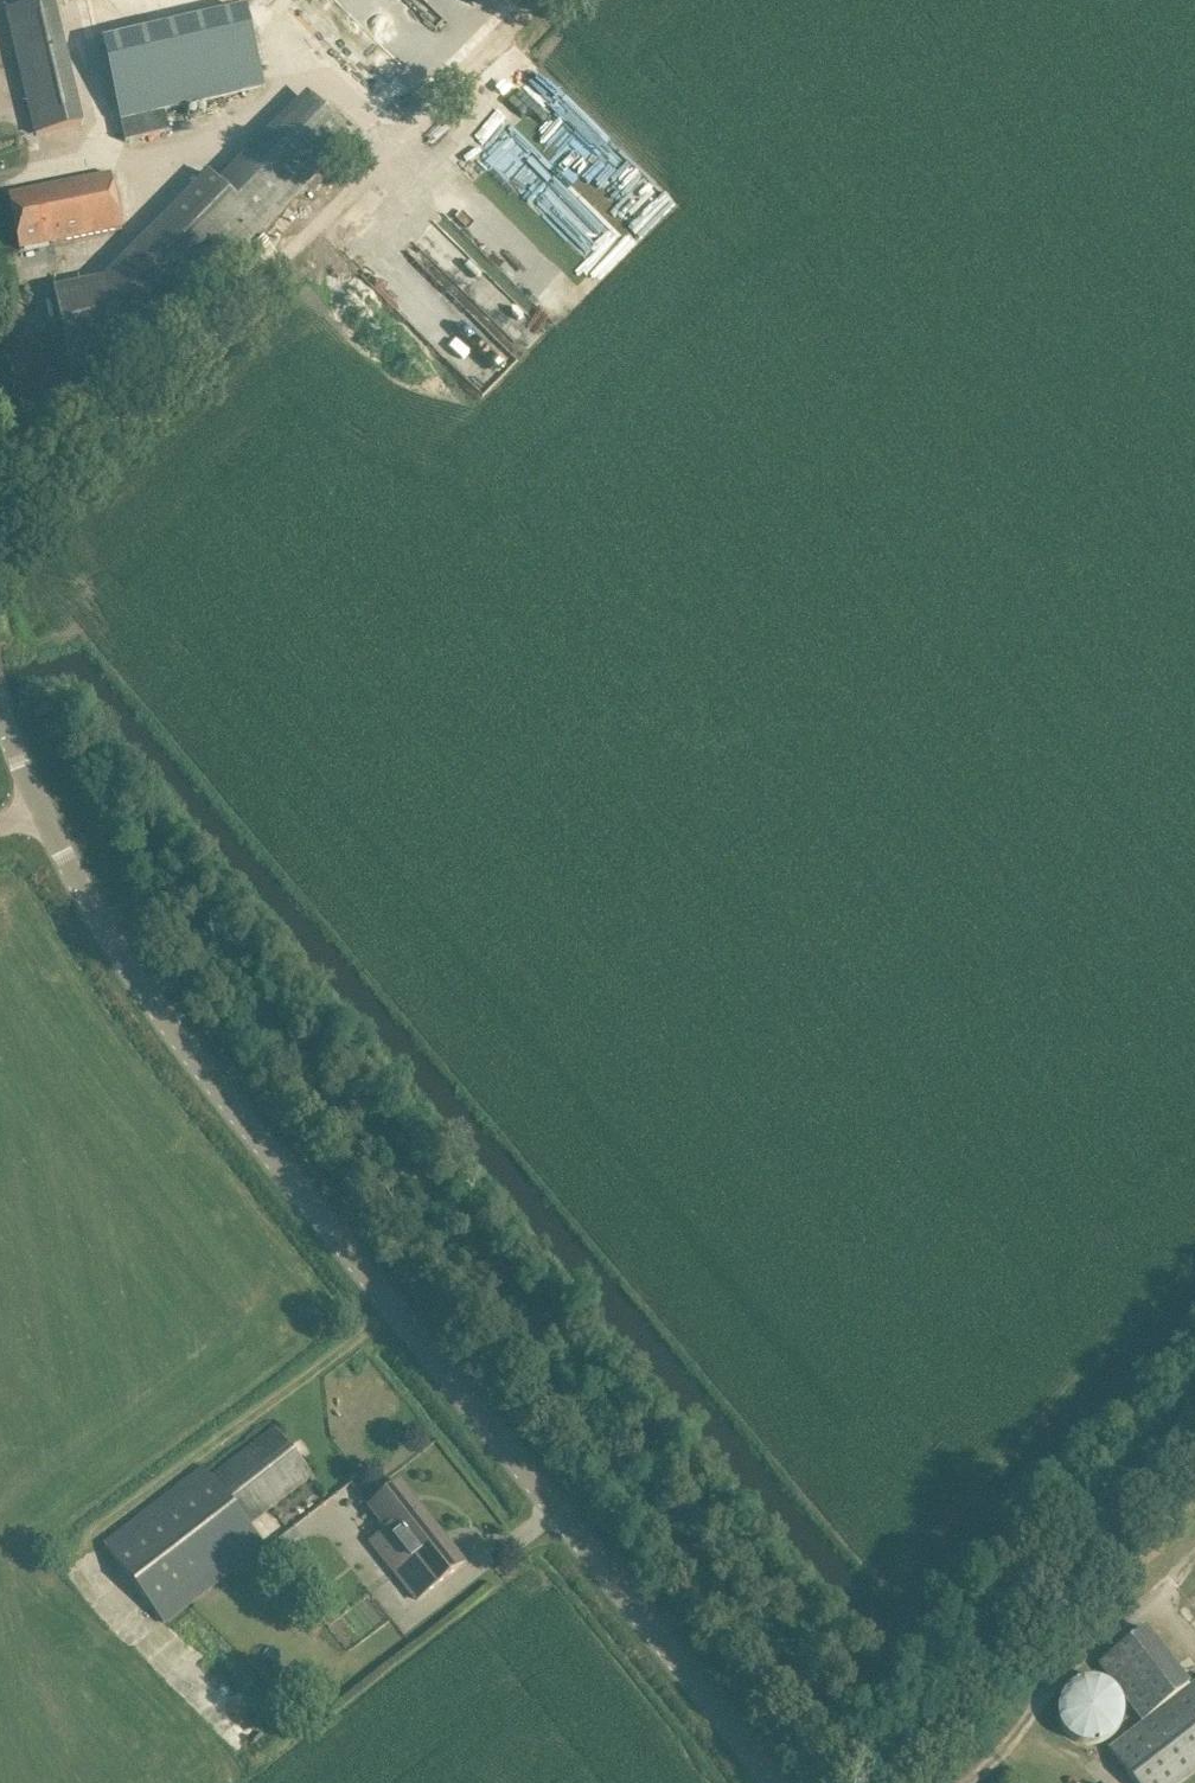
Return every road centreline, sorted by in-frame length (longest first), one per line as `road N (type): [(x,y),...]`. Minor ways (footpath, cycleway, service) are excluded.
road 1 (unclassified): [(775,1782),(225,1100),(126,968),(42,817)]
road 2 (track): [(542,0),(0,542)]
road 3 (unclassified): [(42,817),(0,701)]

